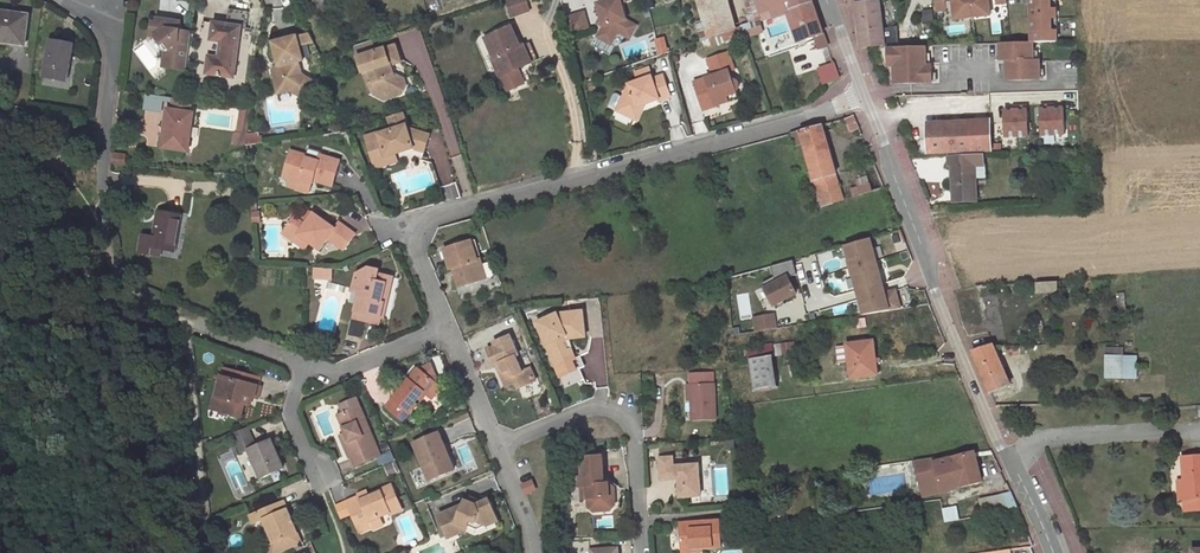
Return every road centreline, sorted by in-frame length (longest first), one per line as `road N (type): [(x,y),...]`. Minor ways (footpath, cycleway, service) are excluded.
road 1 (residential): [(865,99),(431,221),(416,242),(451,328)]
road 2 (unclassified): [(865,99),(994,438),(1053,552)]
road 3 (residential): [(323,491),(289,412),(305,365),(339,378),(451,328)]
road 4 (residential): [(500,448),(599,410),(625,421),(633,431),(642,552)]
road 5 (residential): [(117,28),(105,204)]
road 6 (residential): [(451,328),(500,448)]

